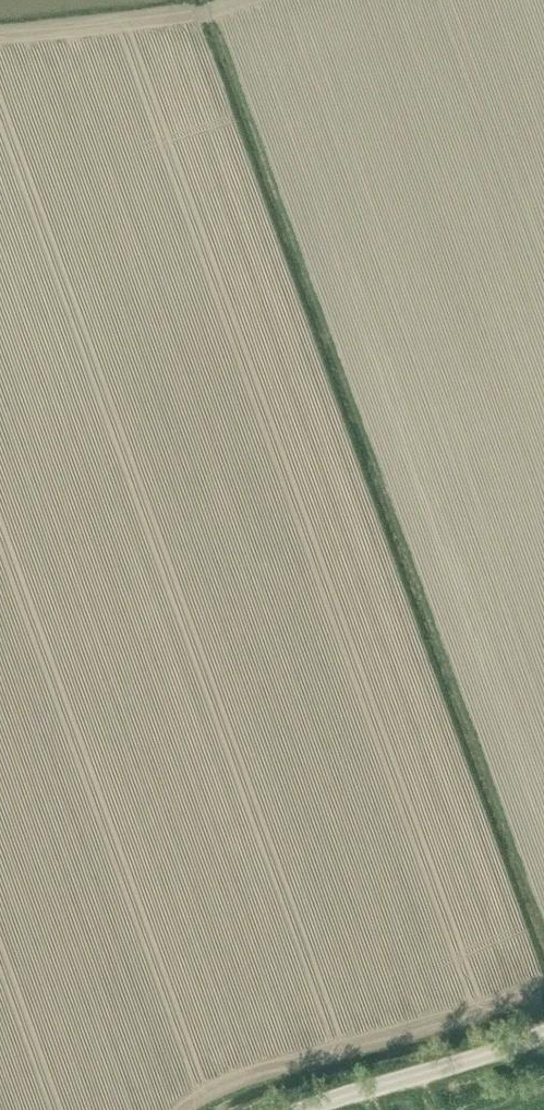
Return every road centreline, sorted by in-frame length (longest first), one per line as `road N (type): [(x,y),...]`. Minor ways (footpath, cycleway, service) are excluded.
road 1 (unclassified): [(302,1109),(543,1035)]

